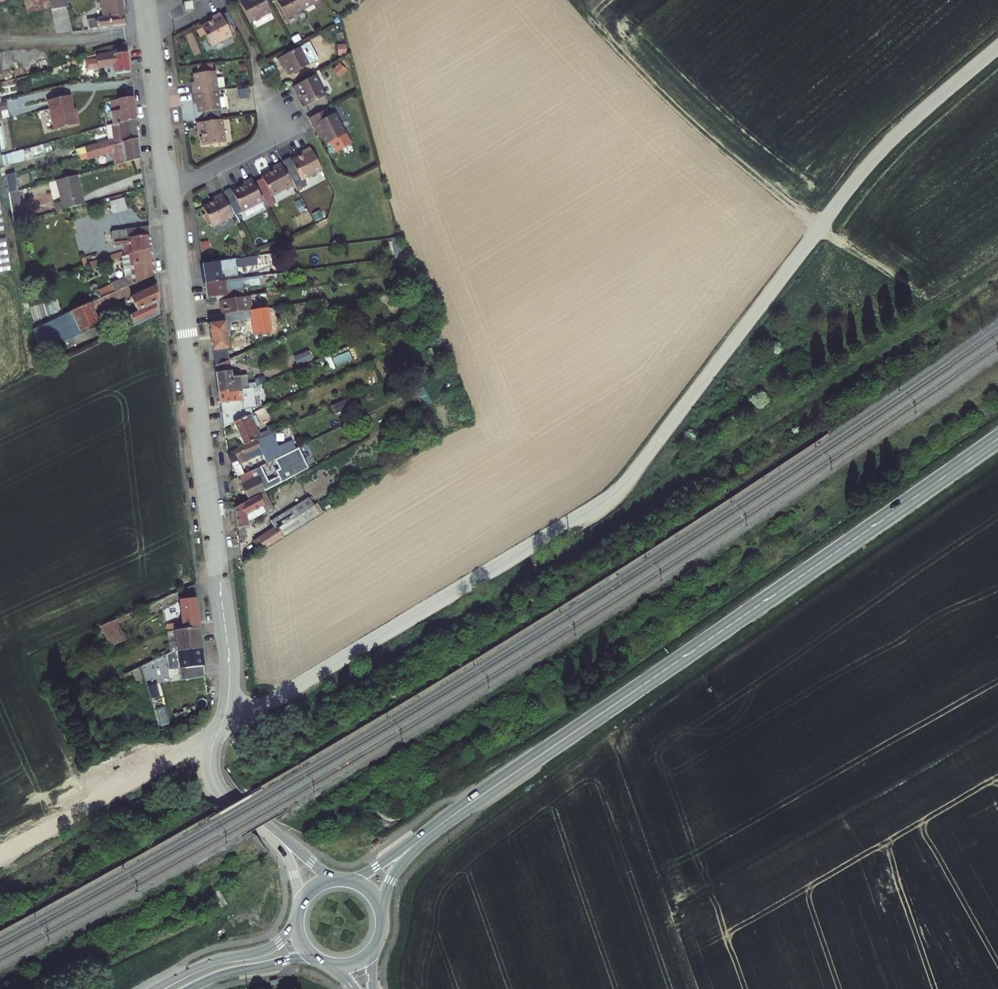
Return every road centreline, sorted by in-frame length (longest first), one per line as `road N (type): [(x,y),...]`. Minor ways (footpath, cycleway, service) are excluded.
road 1 (unclassified): [(997,48),(866,168),(613,493),(275,700),(225,714)]
road 2 (secondary): [(997,439),(431,832)]
road 3 (tertiary): [(225,714),(228,652),(169,192)]
road 4 (track): [(568,0),(683,118),(821,227)]
road 5 (track): [(0,858),(216,738)]
road 6 (residential): [(169,192),(276,137),(259,66)]
road 7 (tertiary): [(169,192),(148,17)]
road 8 (secondary): [(297,918),(274,945),(213,961),(155,988)]
road 9 (tertiary): [(272,833),(215,781),(211,752),(225,714)]
road 10 (secondary): [(190,988),(233,972),(315,958)]

